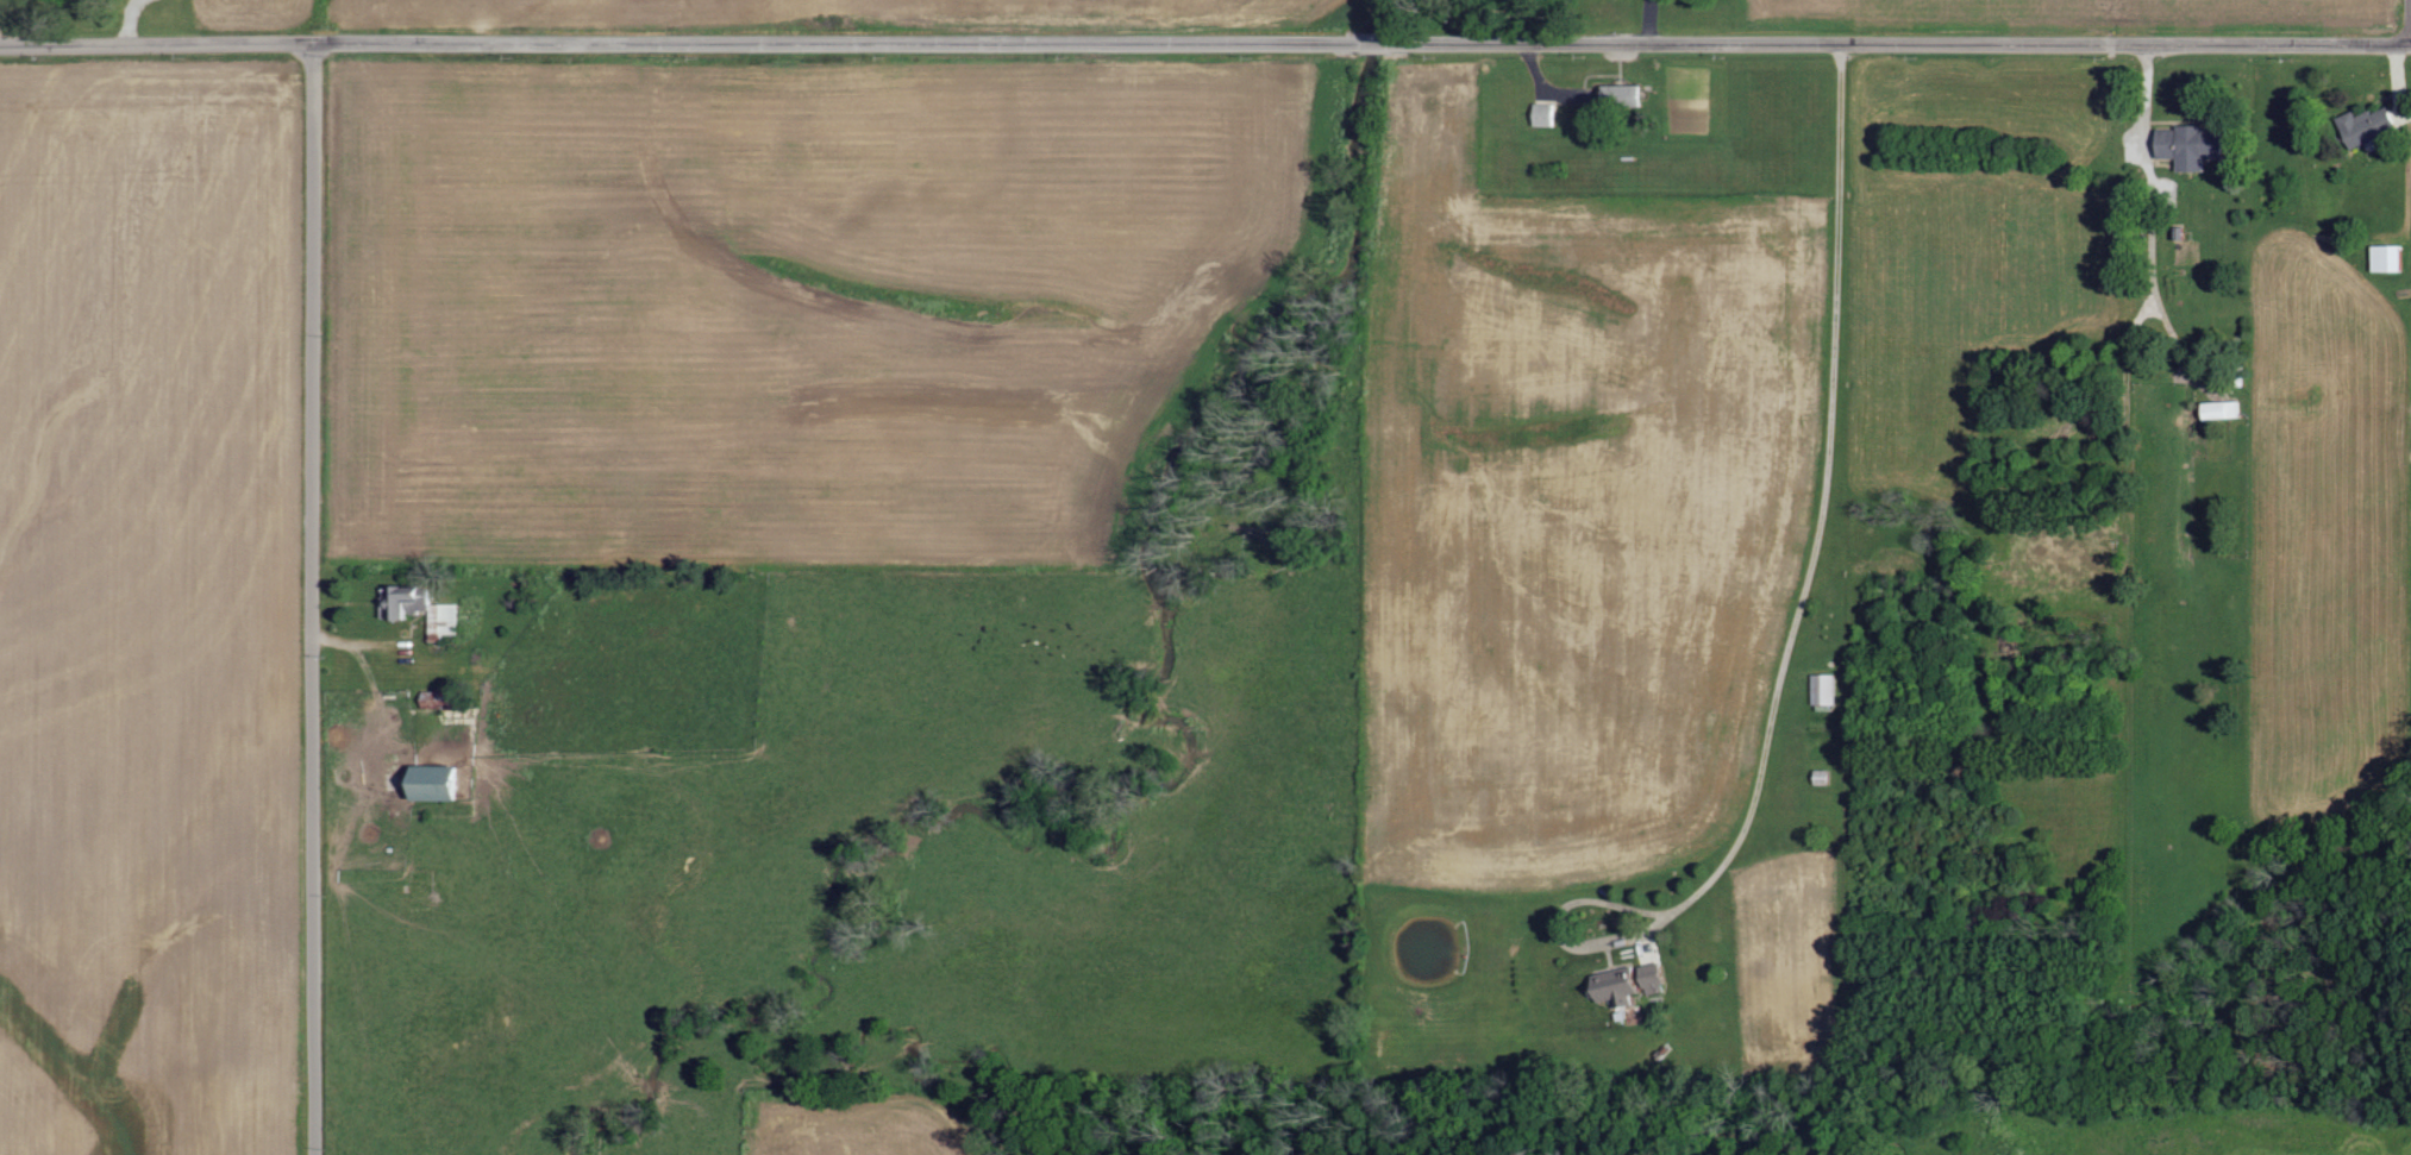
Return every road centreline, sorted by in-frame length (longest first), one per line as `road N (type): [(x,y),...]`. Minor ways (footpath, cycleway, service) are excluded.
road 1 (tertiary): [(1357,45),(0,47)]
road 2 (residential): [(313,1154),(314,45)]
road 3 (tertiary): [(2410,43),(1392,45)]

